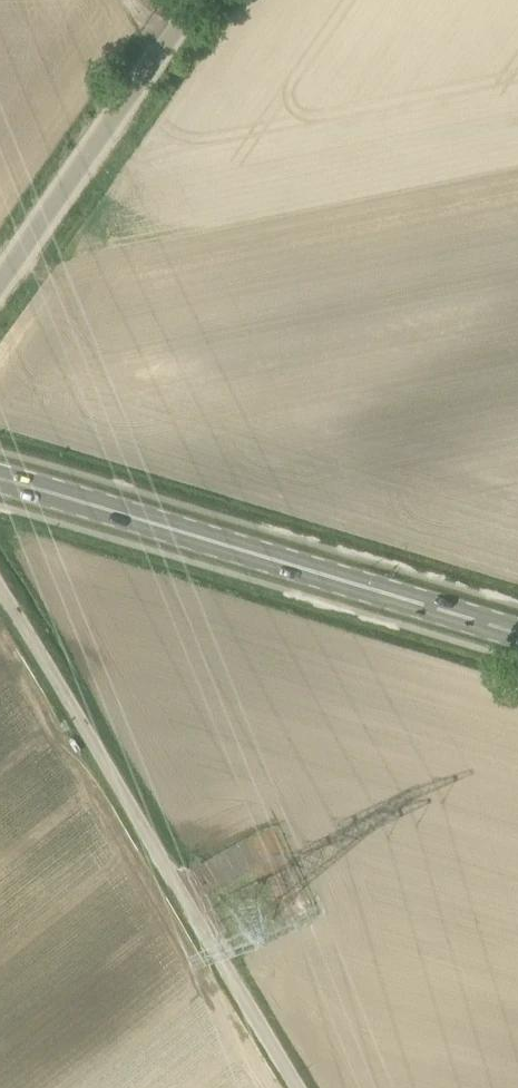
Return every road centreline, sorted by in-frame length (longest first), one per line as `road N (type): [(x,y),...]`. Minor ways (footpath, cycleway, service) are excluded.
road 1 (unclassified): [(304,1087),(0,585)]
road 2 (primary): [(517,634),(0,480)]
road 3 (unclassified): [(0,282),(198,0)]

